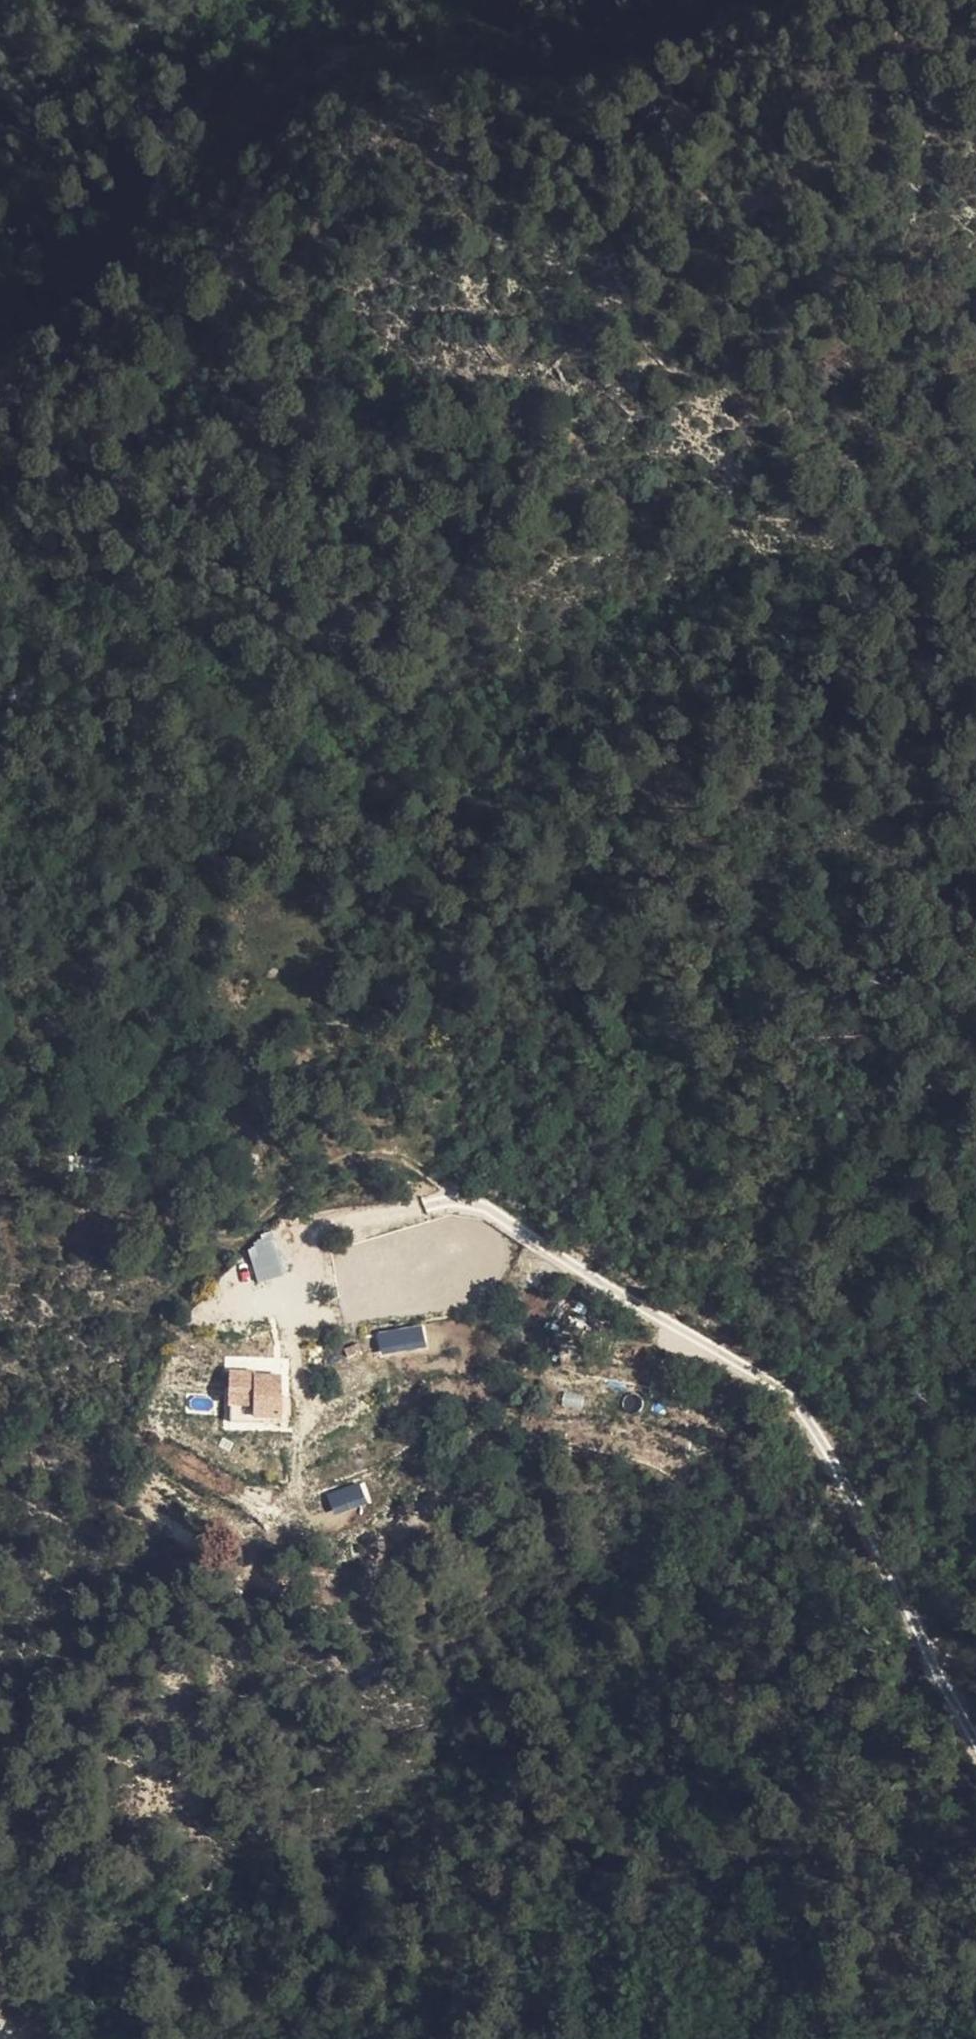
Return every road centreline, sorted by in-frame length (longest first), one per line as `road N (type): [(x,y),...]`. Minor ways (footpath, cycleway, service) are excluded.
road 1 (track): [(975,1745),(940,1685),(898,1584),(776,1387),(394,1158),(341,1160),(275,1204),(246,1246)]

